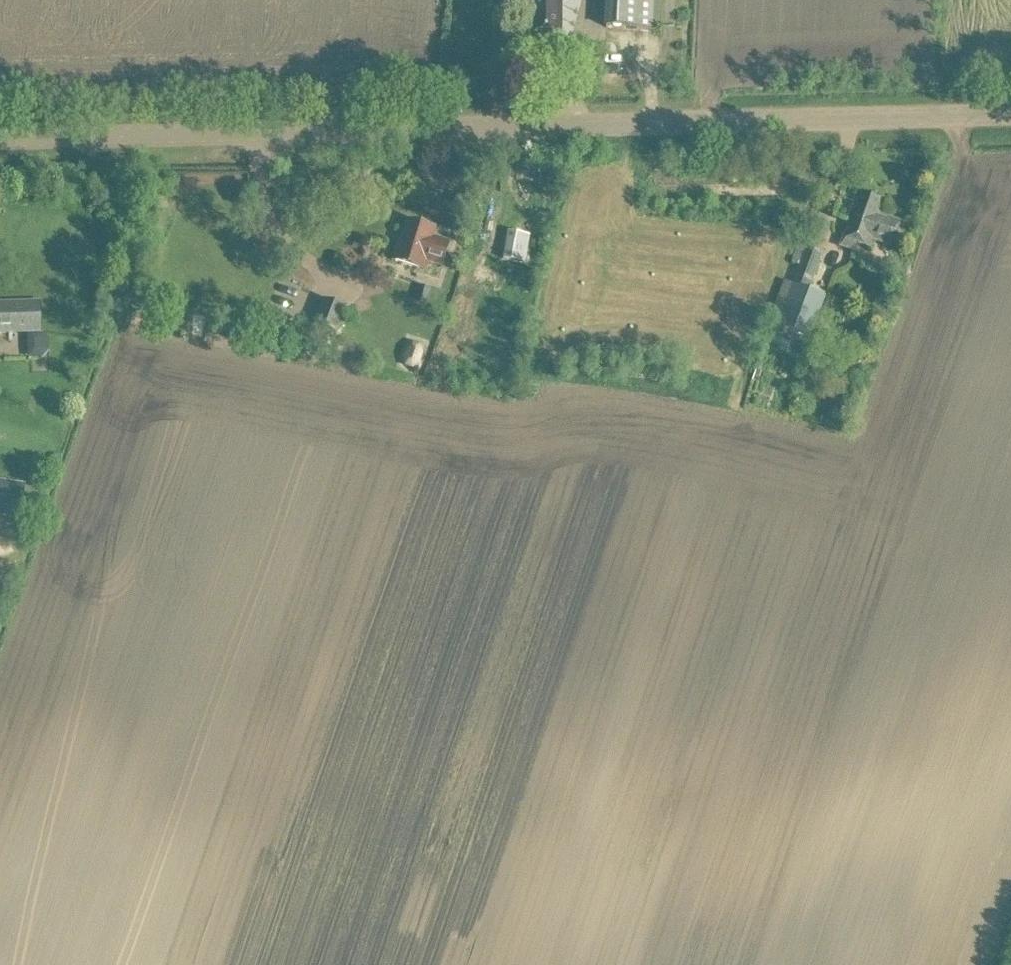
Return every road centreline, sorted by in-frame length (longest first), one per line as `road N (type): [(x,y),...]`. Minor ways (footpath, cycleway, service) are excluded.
road 1 (tertiary): [(0,141),(1010,118)]

